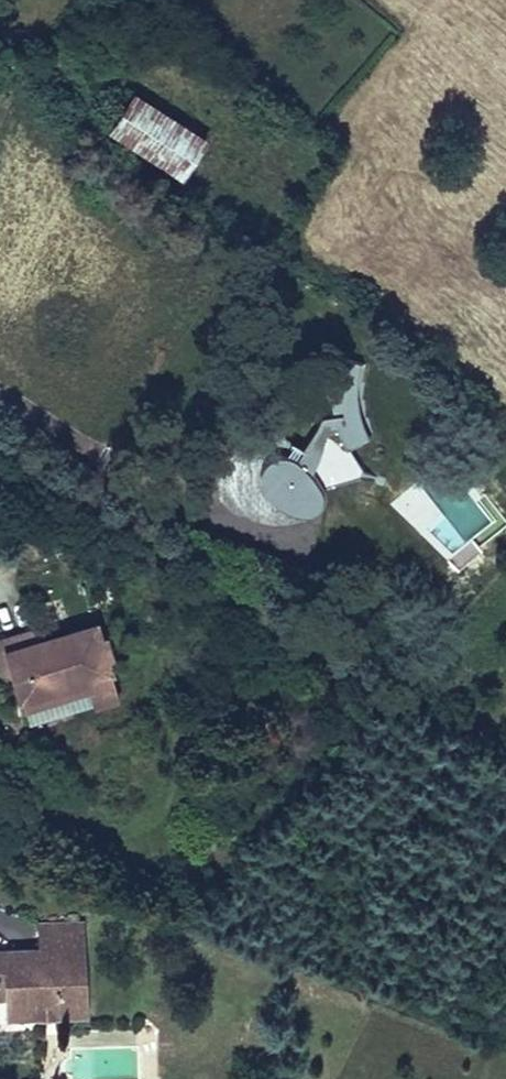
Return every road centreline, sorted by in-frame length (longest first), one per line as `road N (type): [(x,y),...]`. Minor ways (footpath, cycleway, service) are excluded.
road 1 (track): [(0,391),(185,508)]

